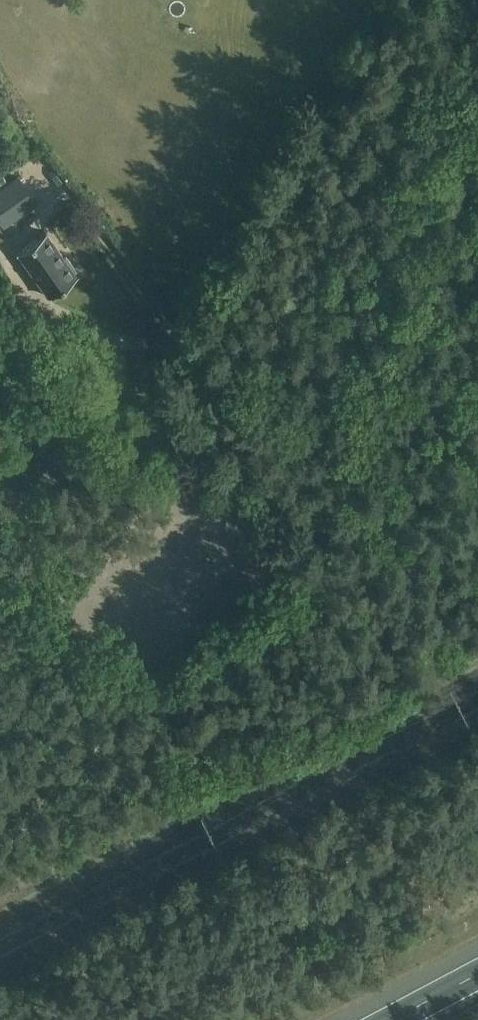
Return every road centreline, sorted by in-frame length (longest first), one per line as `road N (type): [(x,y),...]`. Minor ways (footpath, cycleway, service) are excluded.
road 1 (unclassified): [(214,315),(387,0)]

